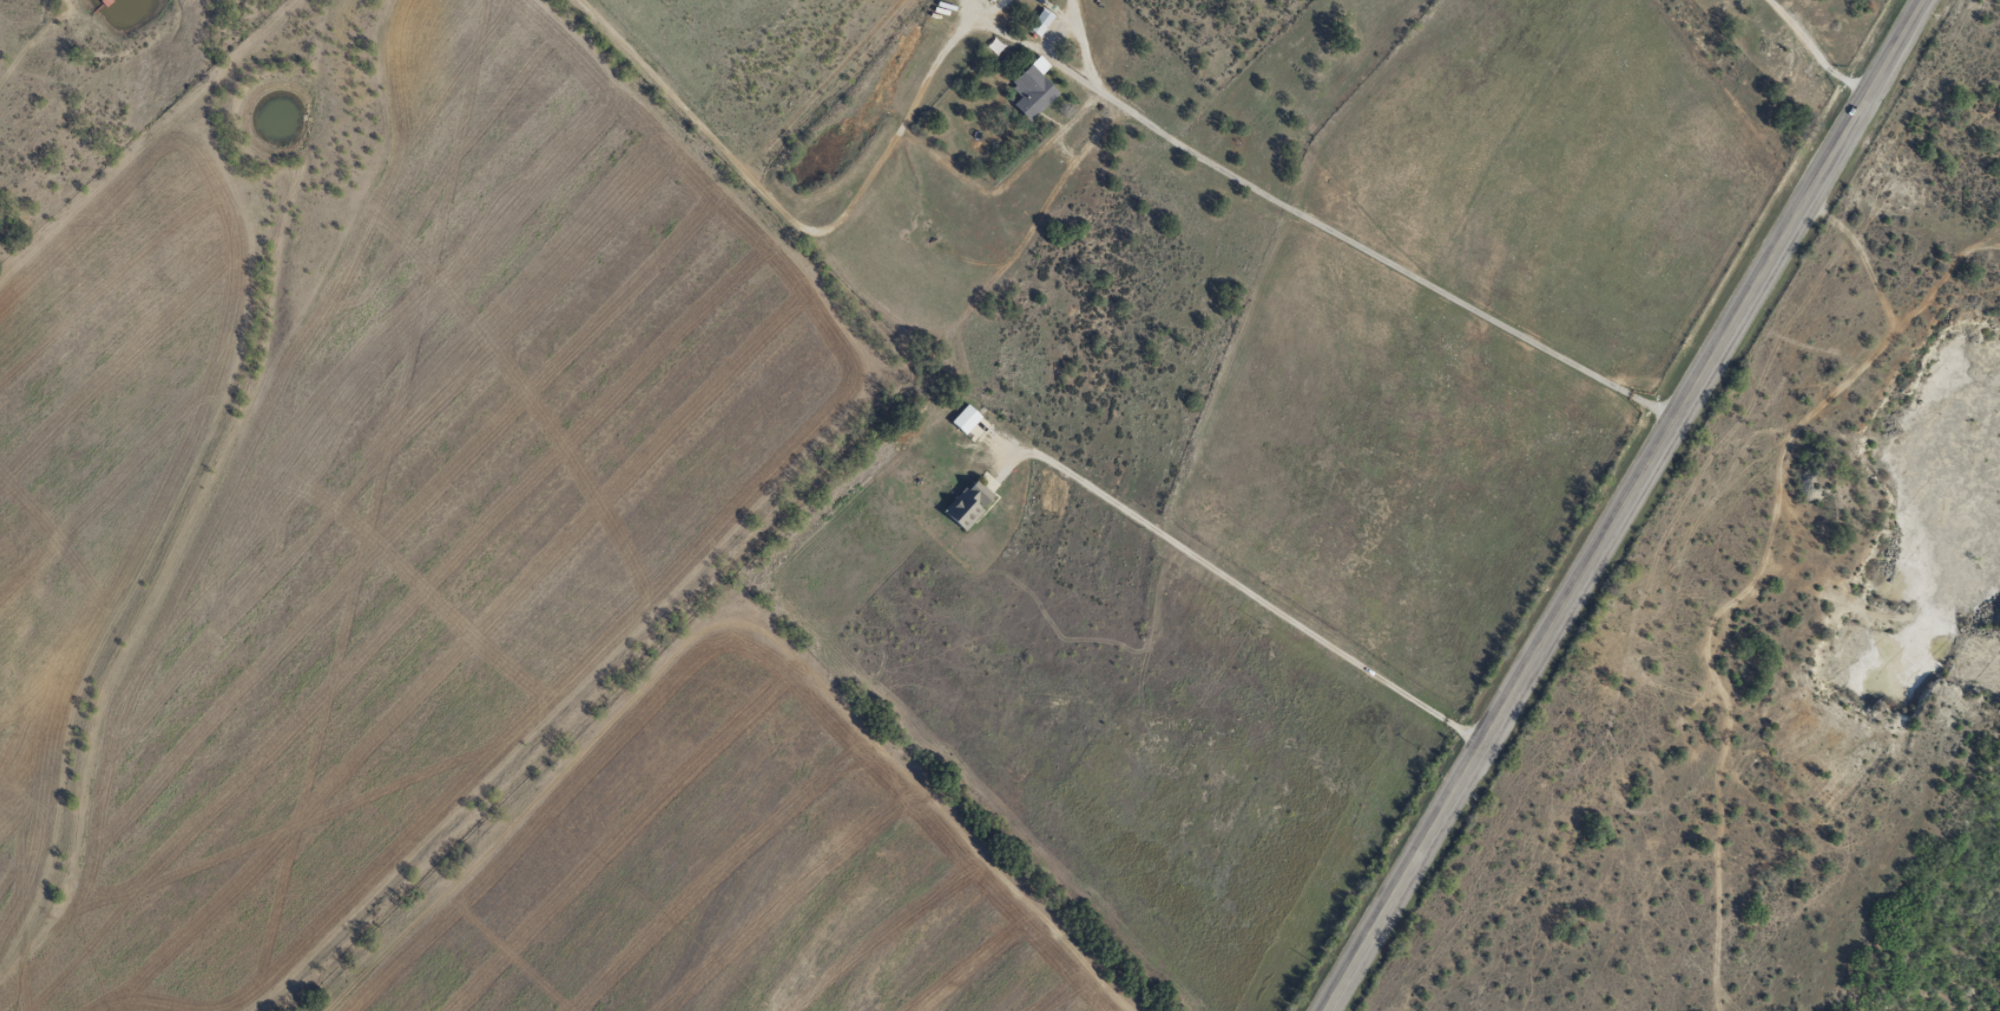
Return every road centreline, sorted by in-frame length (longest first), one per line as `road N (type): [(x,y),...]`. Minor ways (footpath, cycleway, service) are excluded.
road 1 (primary): [(1322,1010),(1920,0)]
road 2 (residential): [(1622,791),(1483,740)]

